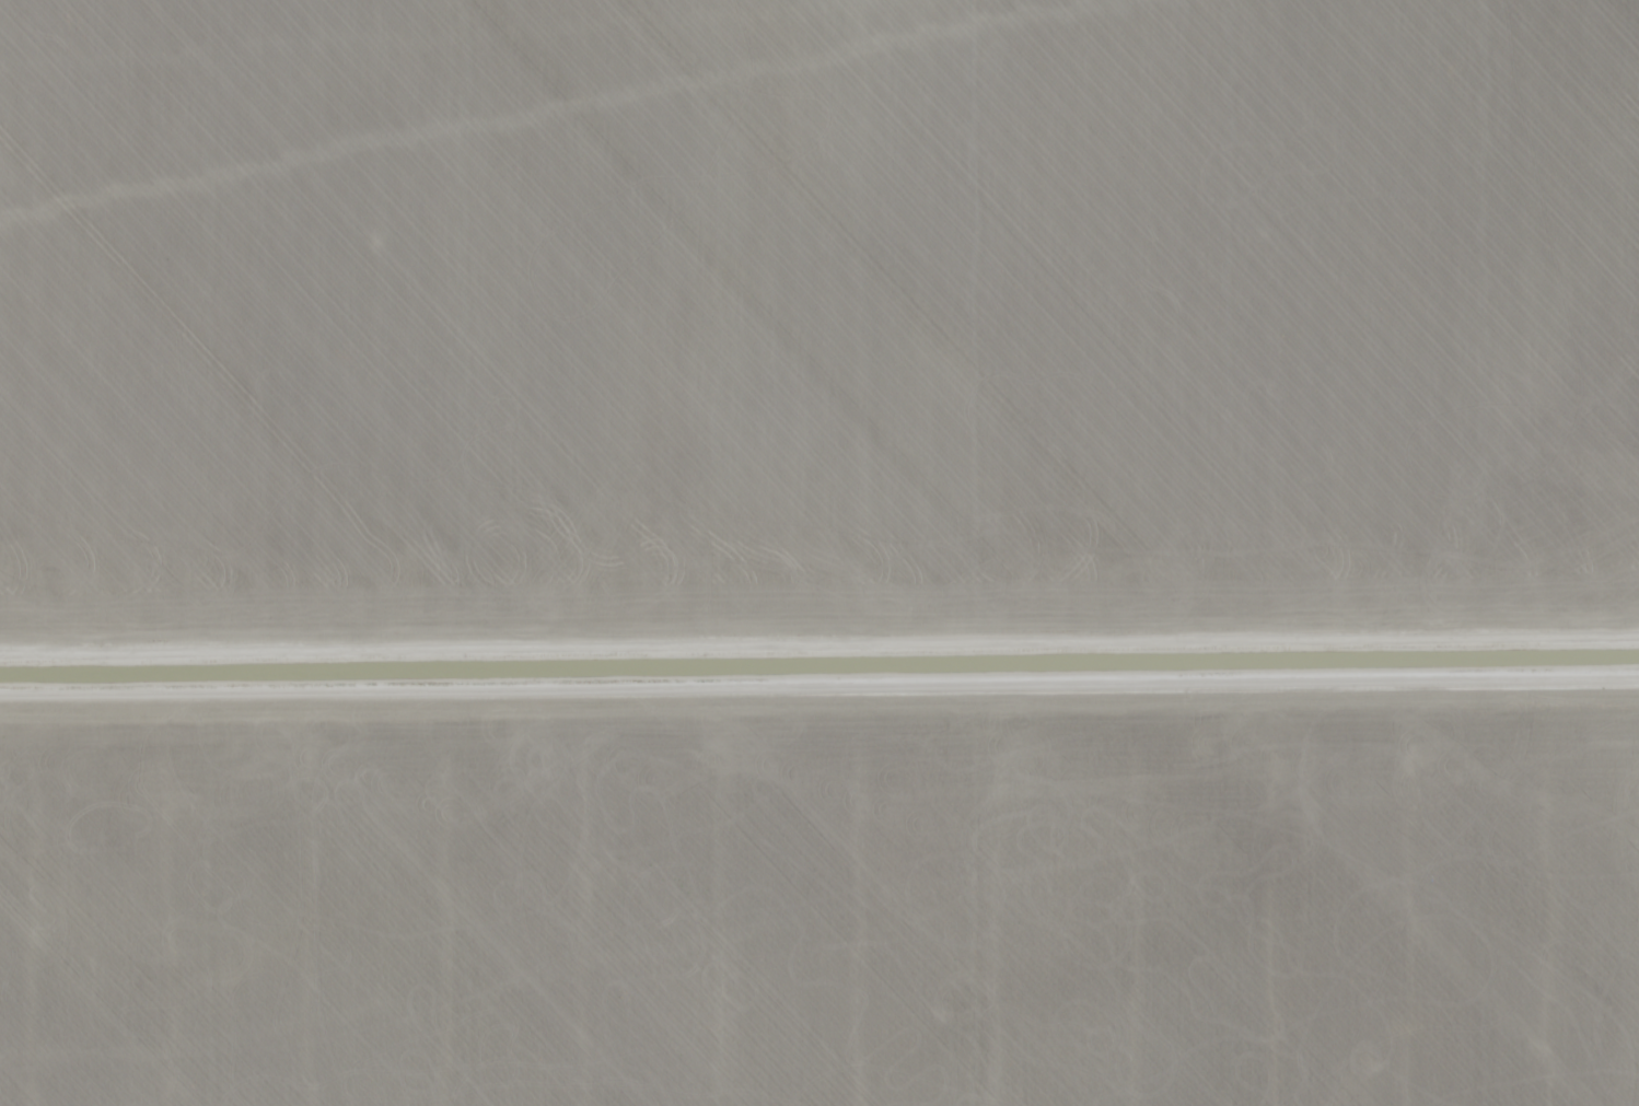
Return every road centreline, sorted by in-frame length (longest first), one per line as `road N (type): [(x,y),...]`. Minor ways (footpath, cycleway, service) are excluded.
road 1 (residential): [(1638,677),(0,695)]

